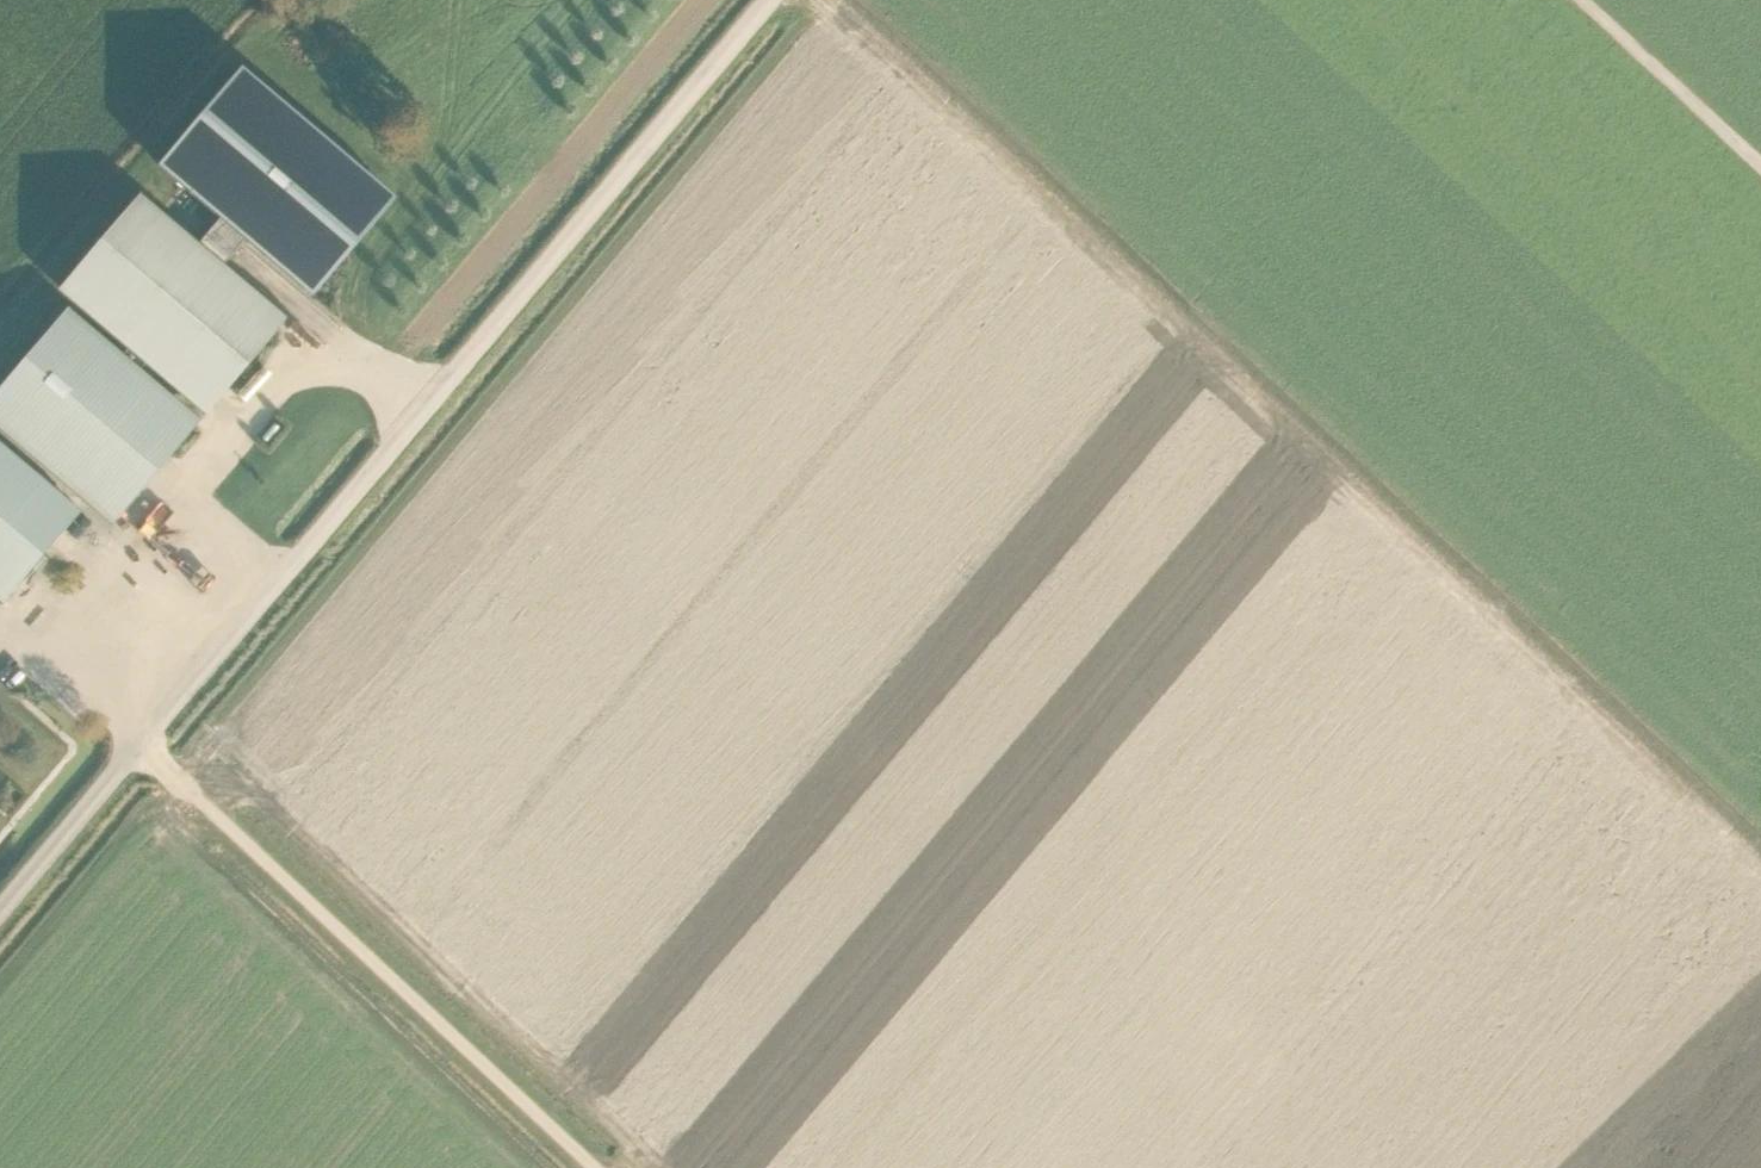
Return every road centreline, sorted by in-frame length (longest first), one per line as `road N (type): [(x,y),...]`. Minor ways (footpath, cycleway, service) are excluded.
road 1 (unclassified): [(0,903),(761,0)]
road 2 (track): [(137,732),(0,615)]

